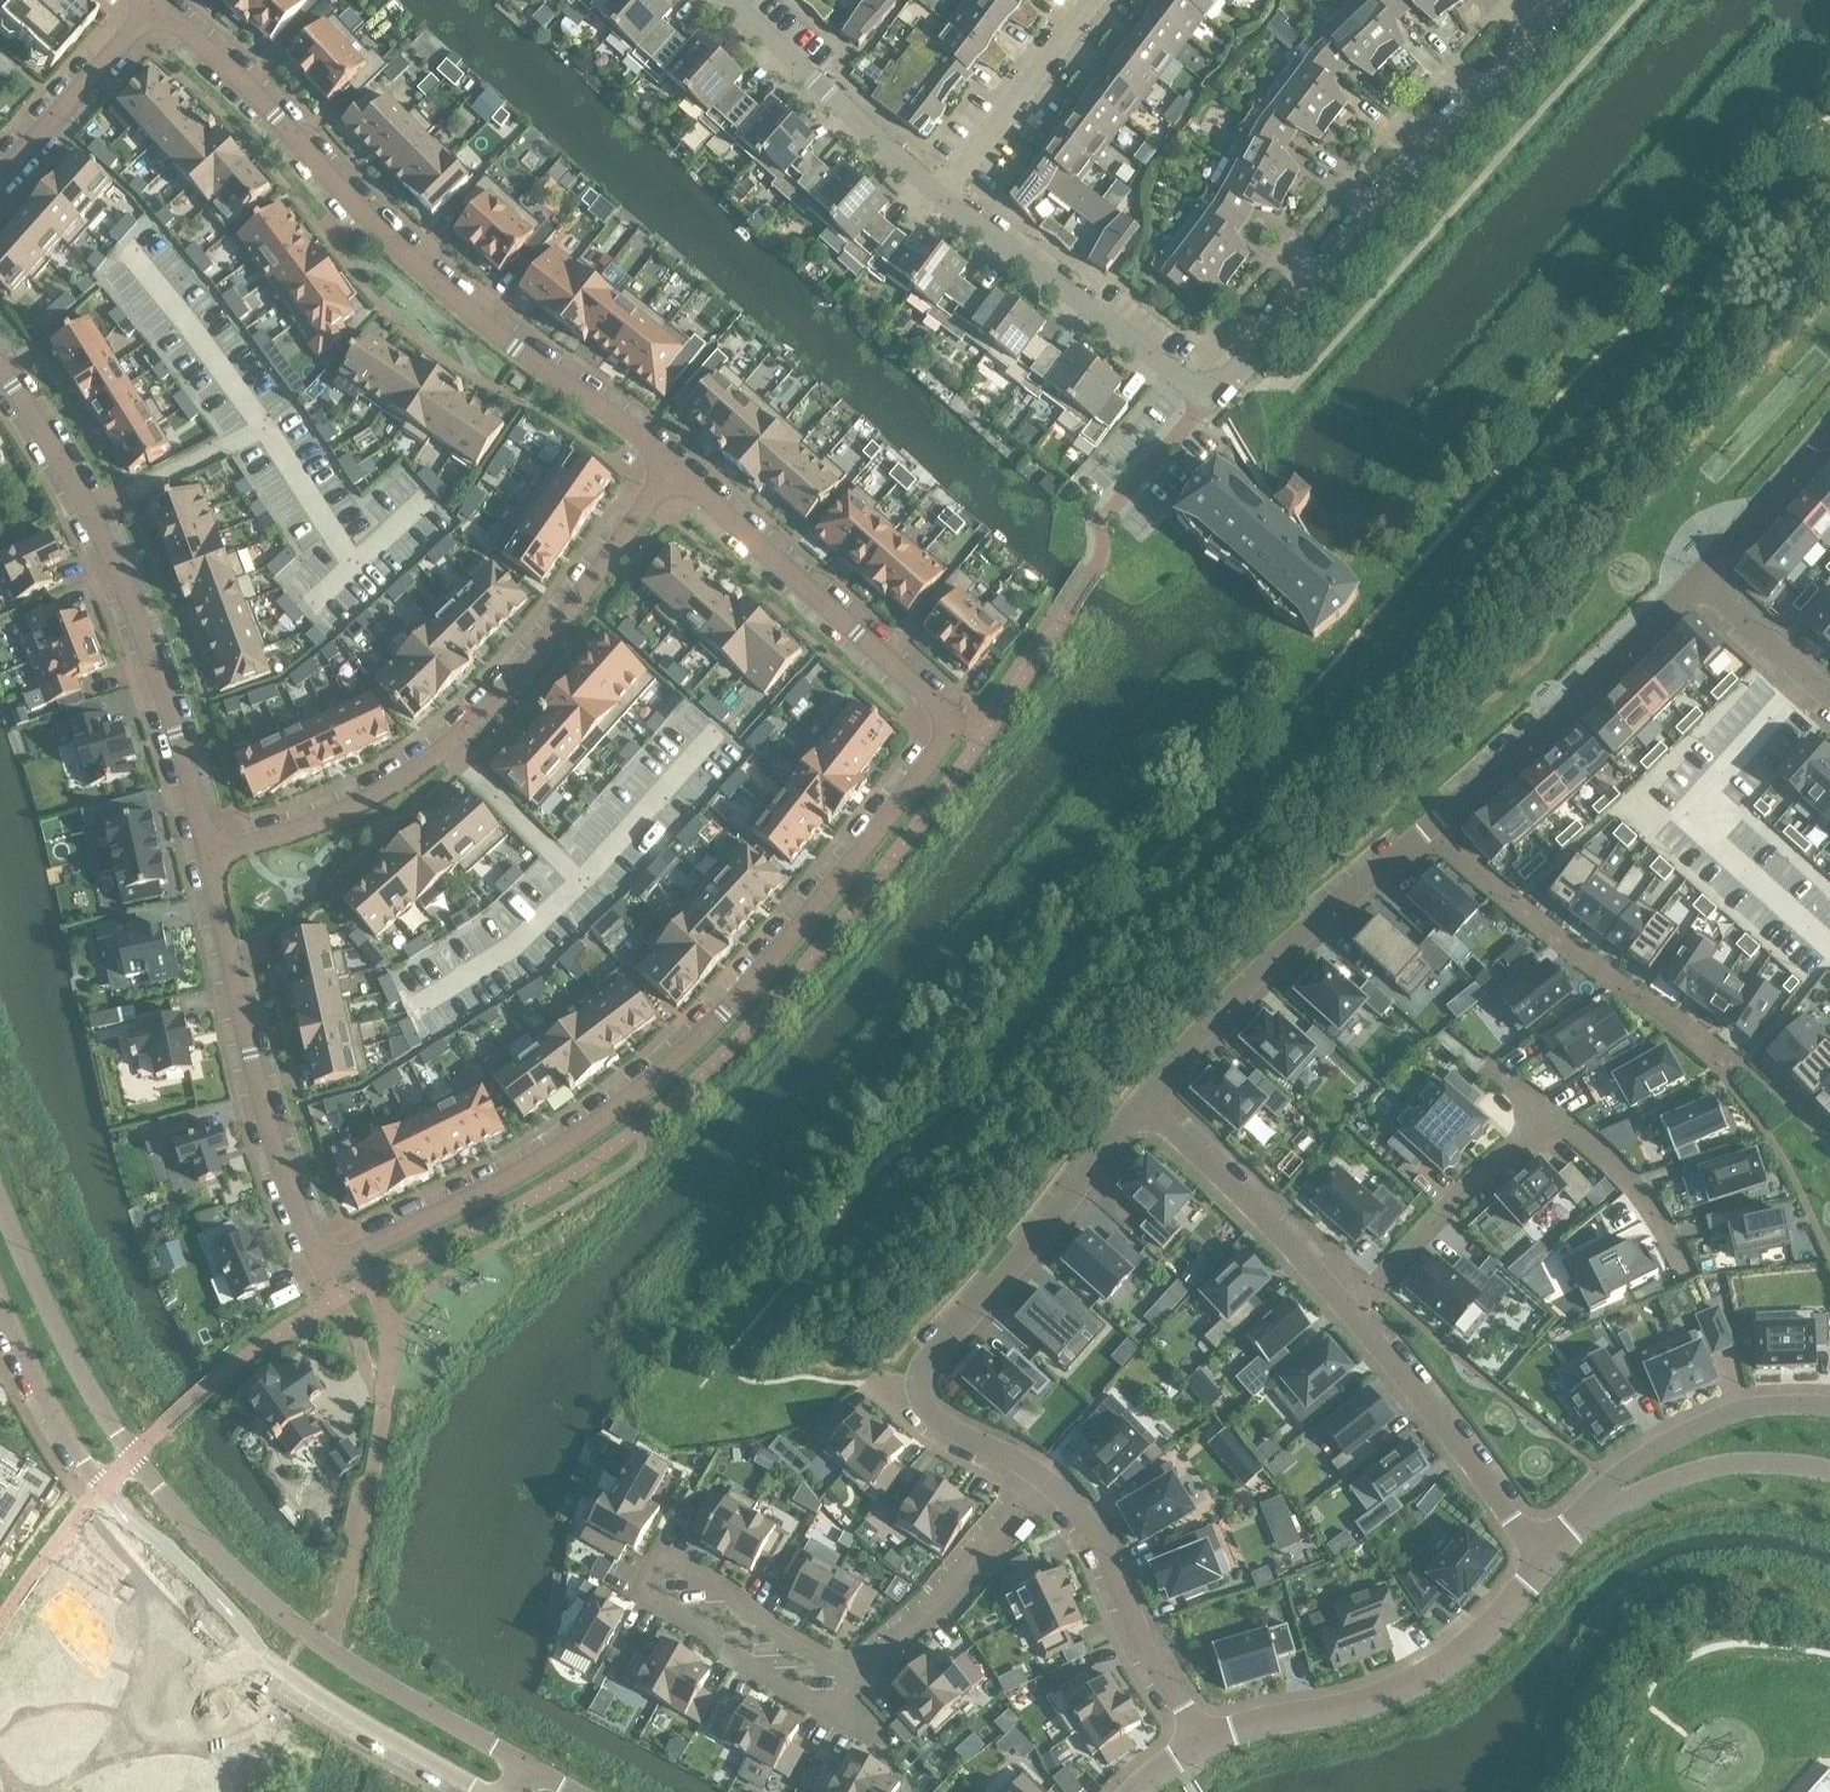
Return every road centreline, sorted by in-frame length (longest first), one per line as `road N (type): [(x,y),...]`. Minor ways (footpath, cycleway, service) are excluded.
road 1 (residential): [(209,853),(264,1113),(324,1260),(354,1254),(548,1158),(639,1091),(792,936),(935,752),(944,725),(934,704),(670,465)]
road 2 (residential): [(1140,1100),(1305,925),(1522,749),(1697,577)]
road 3 (residential): [(670,465),(439,287),(277,116),(152,5)]
road 4 (residential): [(670,465),(516,680),(446,745),(328,816),(209,853)]
road 5 (residential): [(1569,0),(1234,376),(1205,393)]
road 6 (residential): [(1046,1482),(935,1418),(921,1406),(916,1380),(1140,1100)]
road 7 (residential): [(0,368),(90,509),(138,625),(209,853)]
road 8 (residential): [(532,1772),(311,1631),(237,1572),(132,1457)]
road 9 (residential): [(100,1487),(219,1617),(283,1669),(484,1791)]
road 10 (residential): [(860,1677),(837,1702),(817,1705),(650,1598),(649,1582),(660,1564),(674,1561),(730,1591),(760,1622)]
road 11 (residential): [(1202,1739),(1372,1701),(1421,1678),(1483,1633),(1545,1552)]
road 12 (residential): [(1811,681),(1691,818),(1829,947)]
road 13 (residential): [(1205,393),(1175,382),(946,197)]
road 14 (residential): [(1351,1313),(1545,1552)]
road 15 (residential): [(1202,1739),(1140,1637),(1099,1541),(1046,1482)]
road 16 (residential): [(1140,1100),(1351,1313)]
road 17 (residential): [(946,197),(729,0)]
road 18 (residential): [(132,1457),(83,1378),(0,1204)]
road 19 (residential): [(1351,1313),(1499,1153),(1551,1115)]
road 20 (residential): [(1046,1482),(929,1616),(860,1677)]
road 21 (residential): [(1829,1408),(1770,1404),(1688,1427),(1615,1478),(1606,1502)]
road 22 (residential): [(946,197),(1091,0)]
road 23 (residential): [(152,5),(0,178)]
road 24 (residential): [(1606,1502),(1692,1470),(1742,1462),(1829,1469)]
road 25 (residential): [(1551,1115),(1648,1203),(1684,1270)]
road 26 (residential): [(0,1306),(100,1487)]
road 27 (residential): [(1697,577),(1829,426)]
road 28 (residential): [(1697,577),(1811,681)]
road 29 (residential): [(1117,506),(1201,411),(1205,393)]

